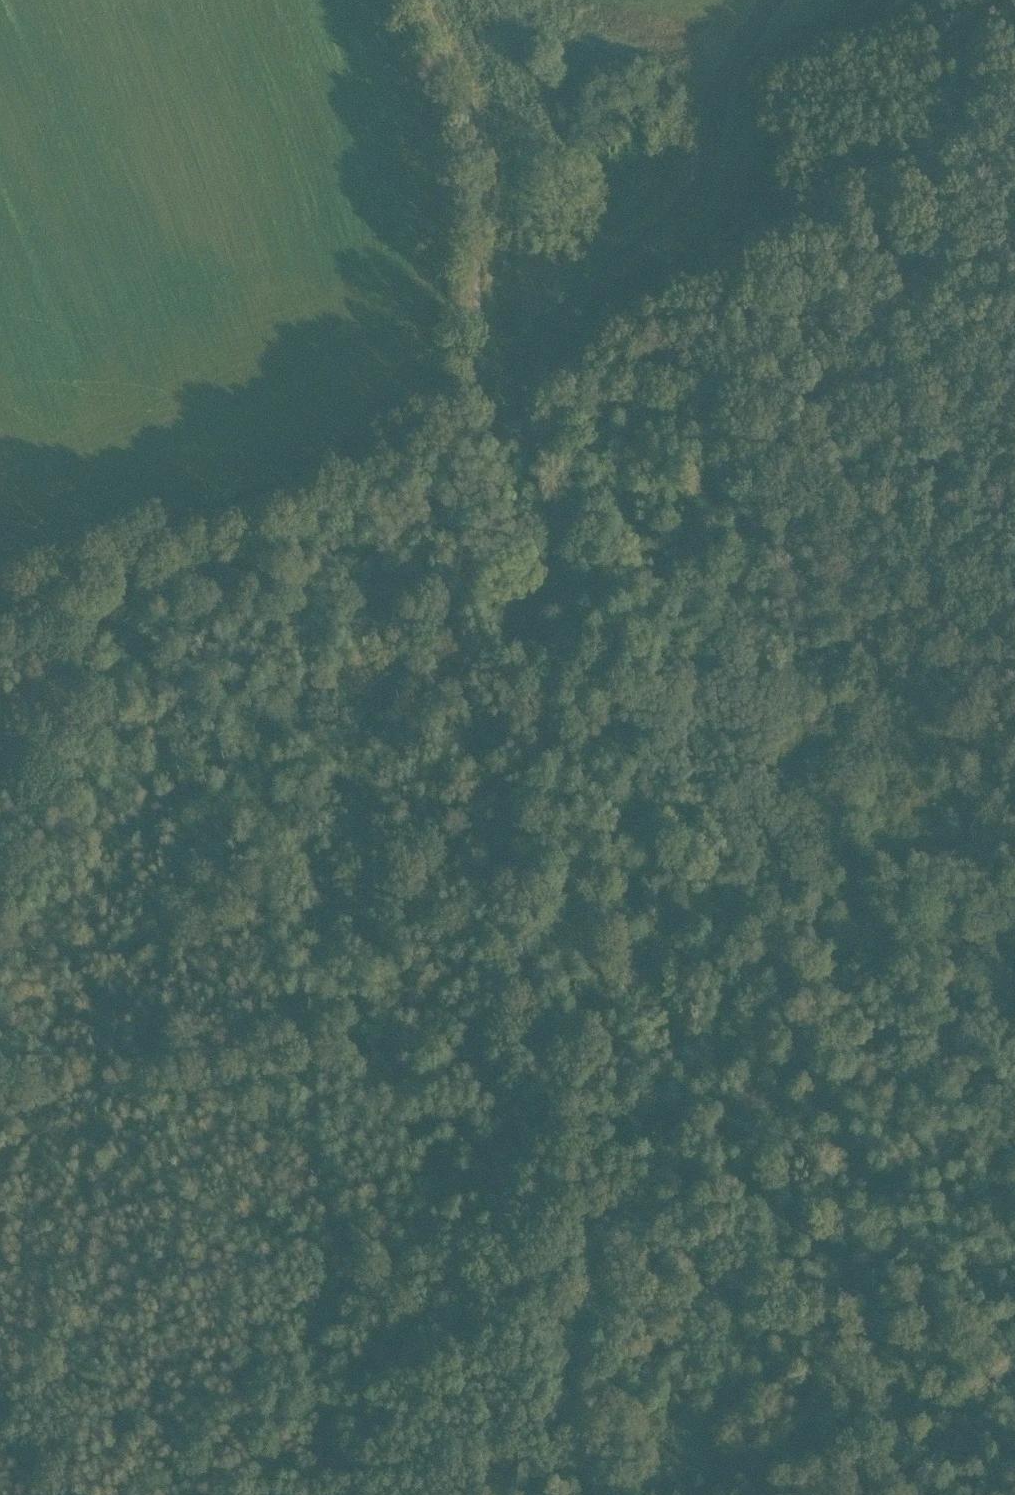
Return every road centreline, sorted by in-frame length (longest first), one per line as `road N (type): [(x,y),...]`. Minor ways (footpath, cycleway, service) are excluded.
road 1 (track): [(489,434),(335,479),(0,616)]
road 2 (track): [(1014,242),(977,327),(932,367),(878,386),(635,412)]
road 3 (track): [(489,434),(476,351),(479,117),(425,0)]
road 4 (track): [(635,412),(841,499),(1014,599)]

